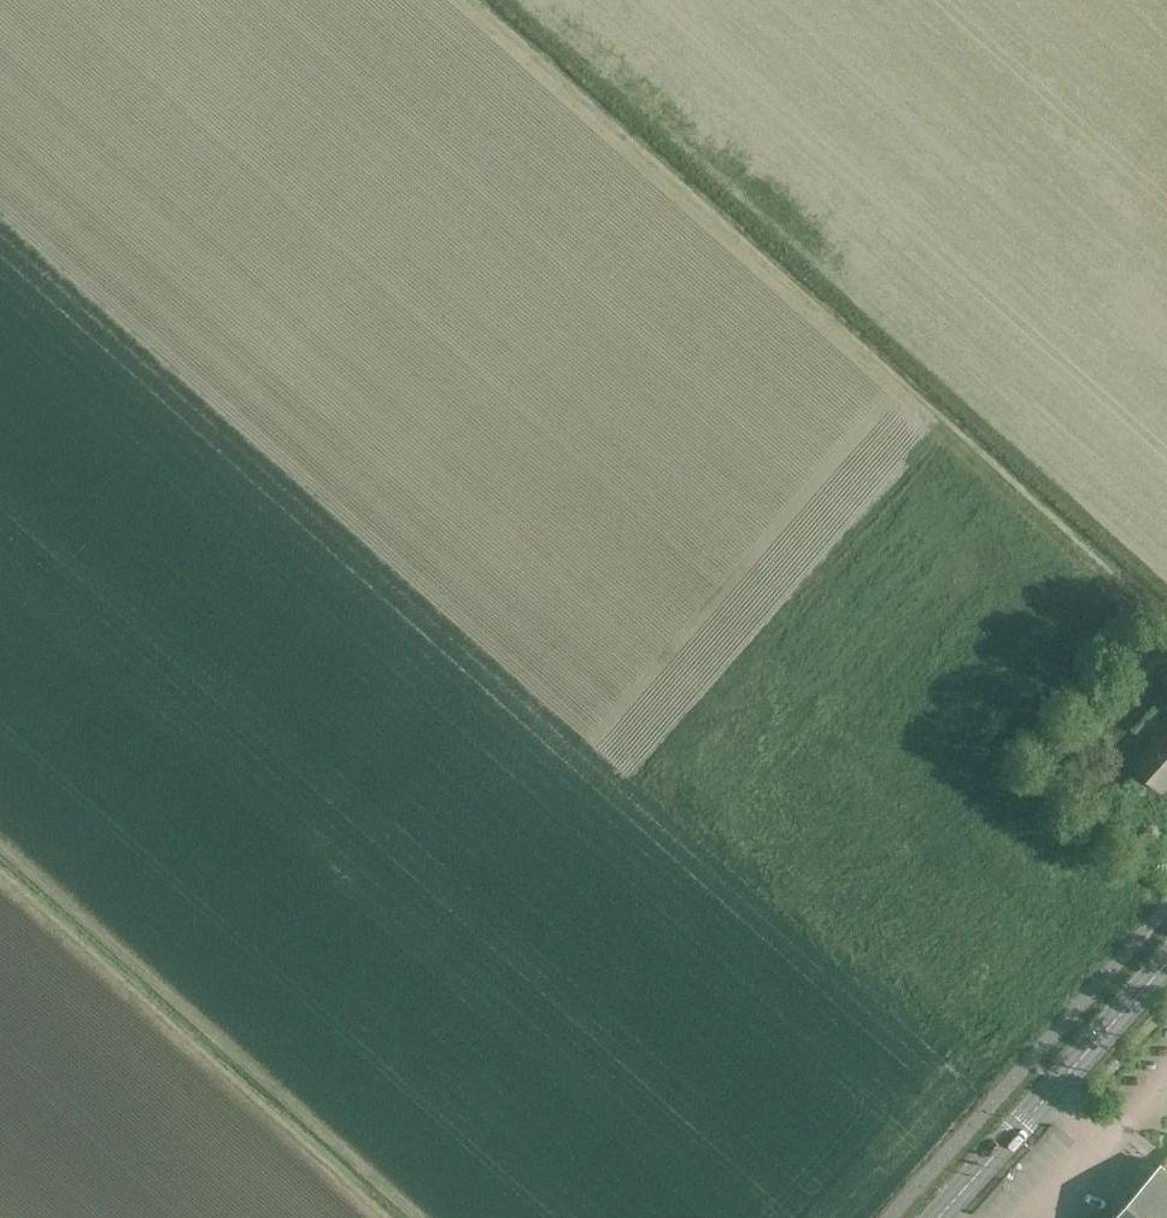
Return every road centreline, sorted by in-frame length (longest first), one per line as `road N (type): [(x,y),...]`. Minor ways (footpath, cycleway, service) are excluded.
road 1 (tertiary): [(938,1217),(1166,965)]

